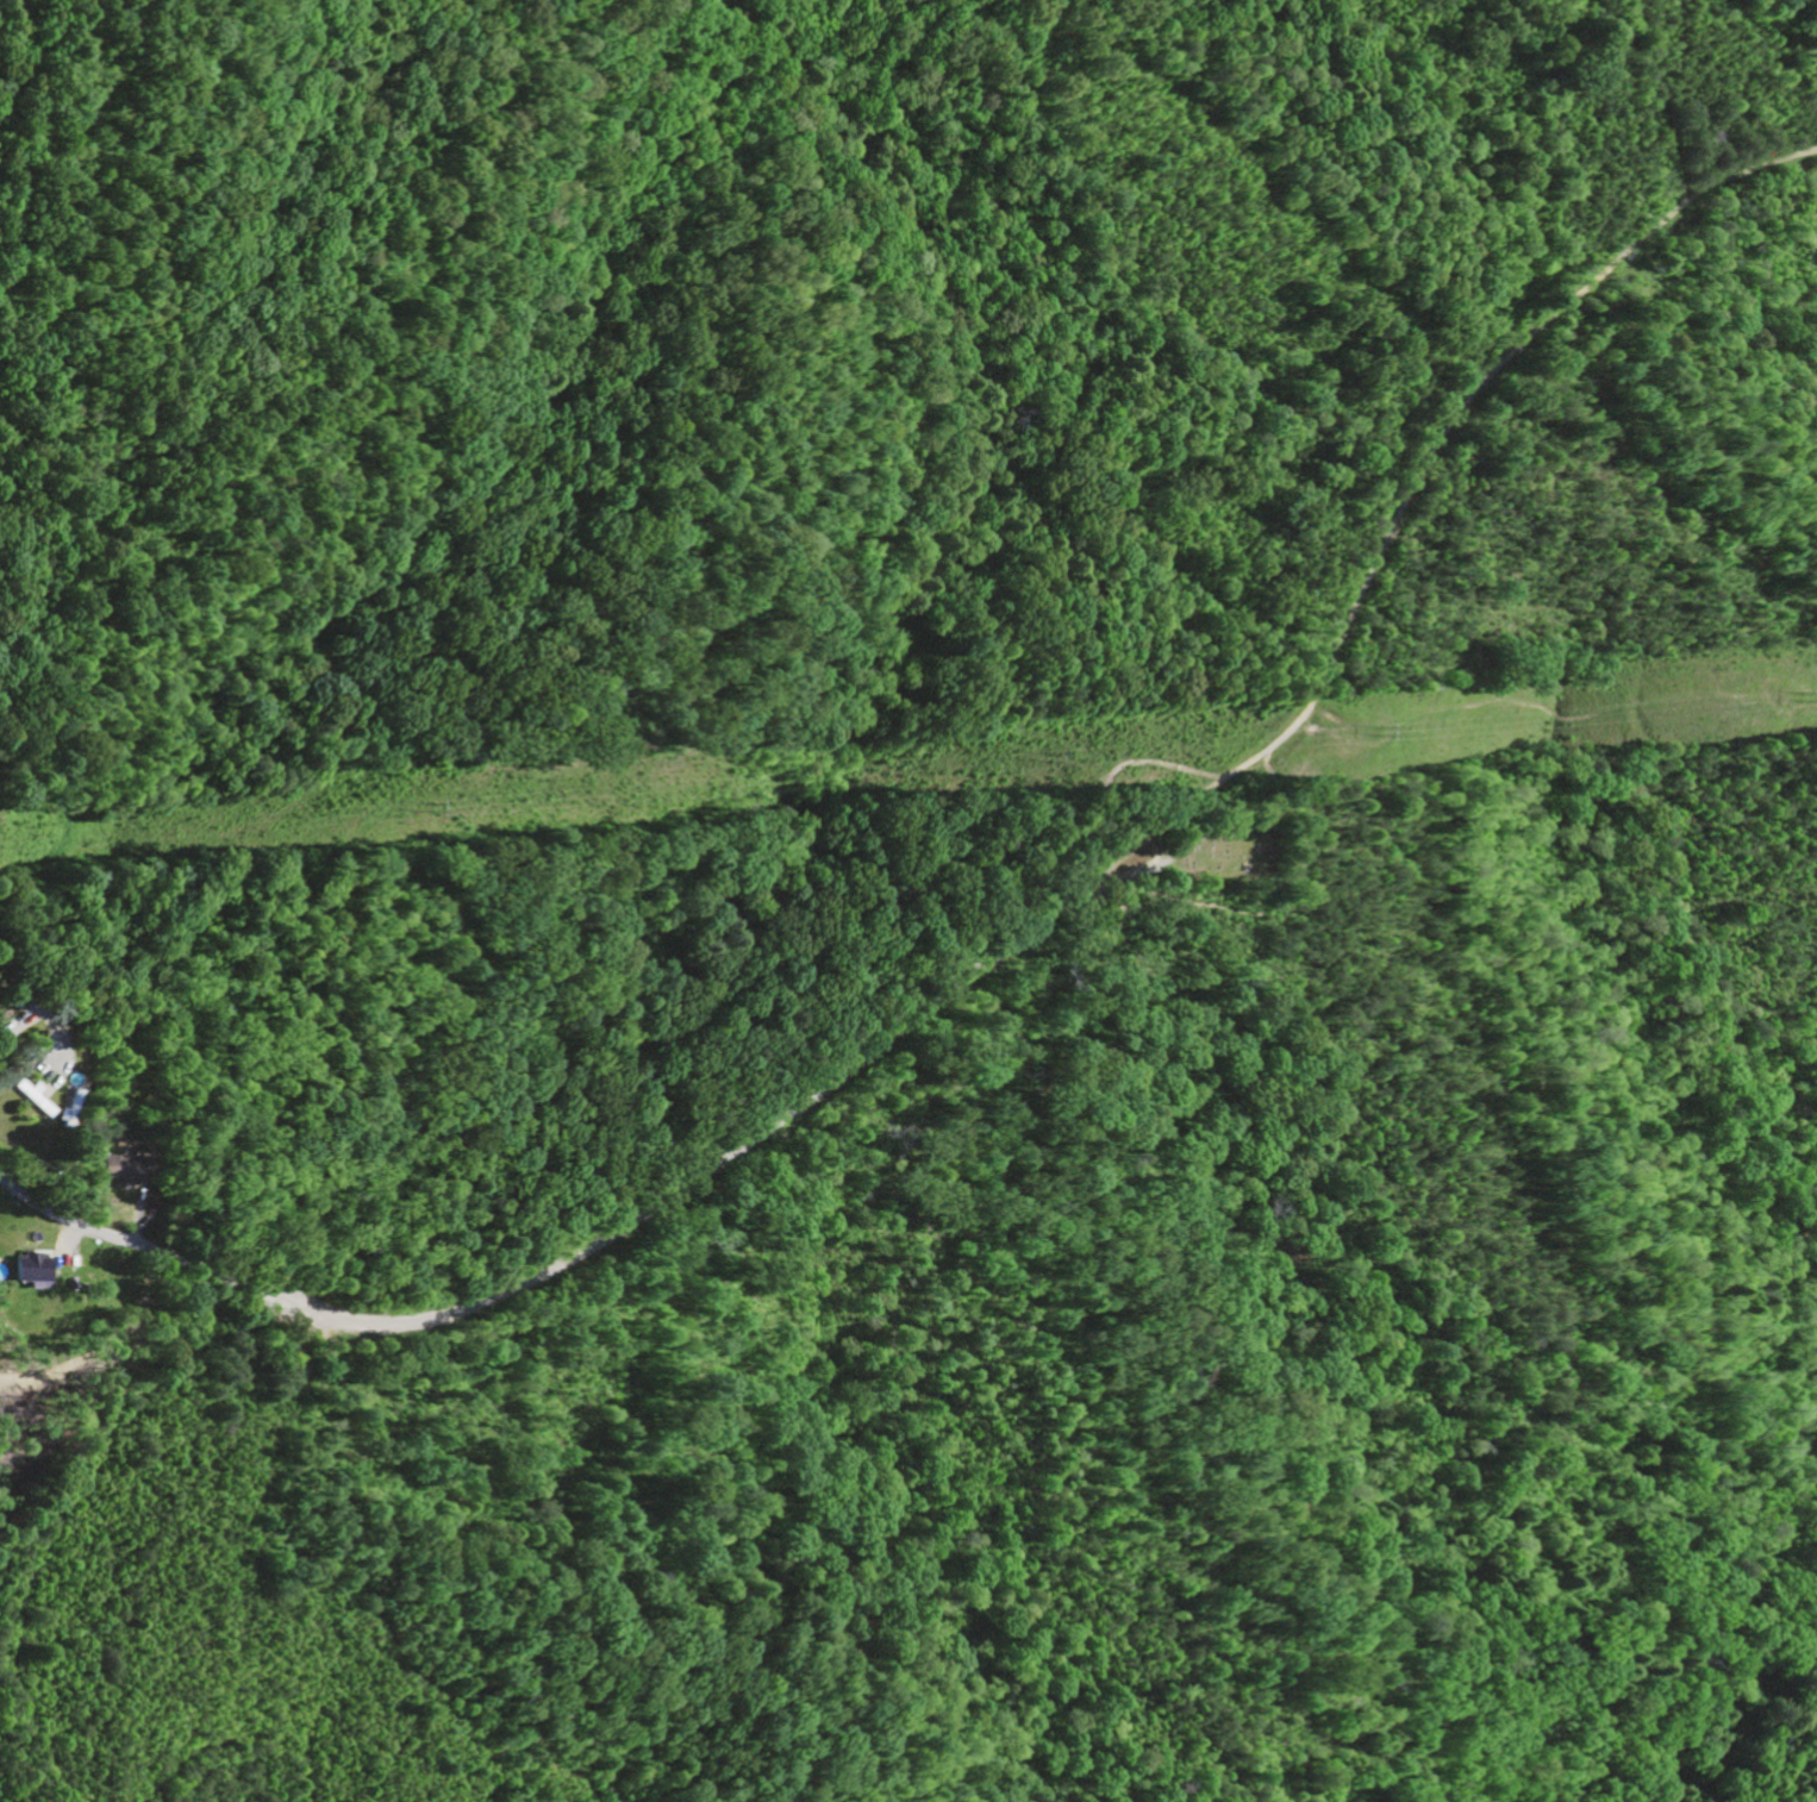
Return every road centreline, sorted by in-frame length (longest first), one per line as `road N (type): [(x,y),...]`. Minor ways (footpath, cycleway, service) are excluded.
road 1 (residential): [(0,1176),(73,1221),(350,1324),(466,1308),(582,1254),(731,1153),(1279,738),(1312,690),(1419,475),(1484,382),(1685,202),(1747,170),(1816,151)]

